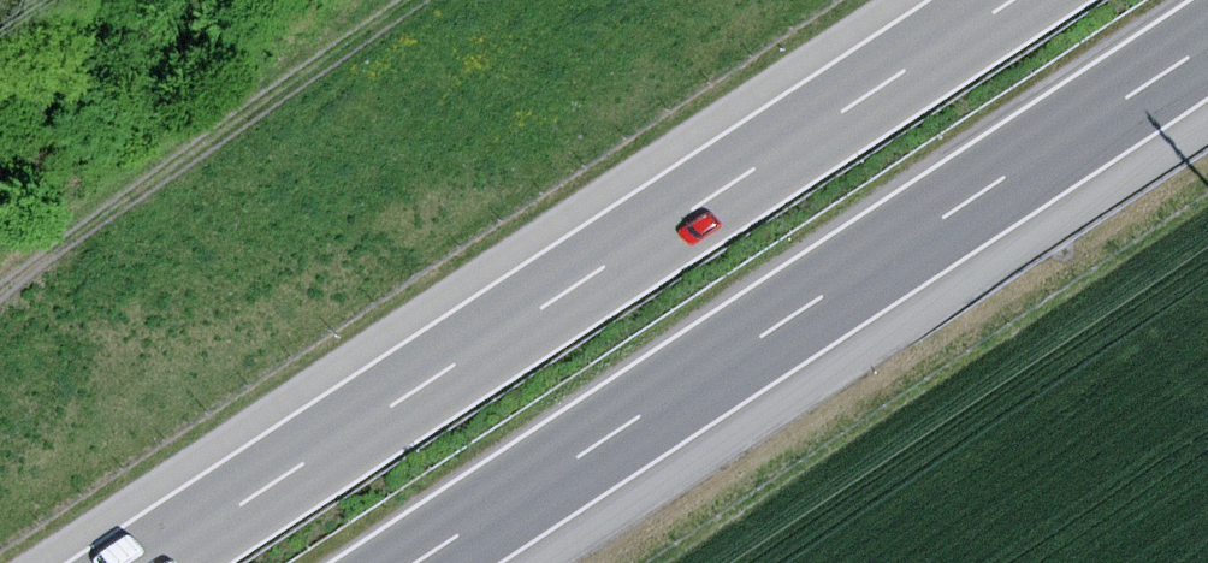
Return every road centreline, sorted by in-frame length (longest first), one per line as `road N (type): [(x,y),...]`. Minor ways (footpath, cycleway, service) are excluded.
road 1 (motorway): [(1034,0),(141,562)]
road 2 (motorway): [(435,562),(1207,54)]

